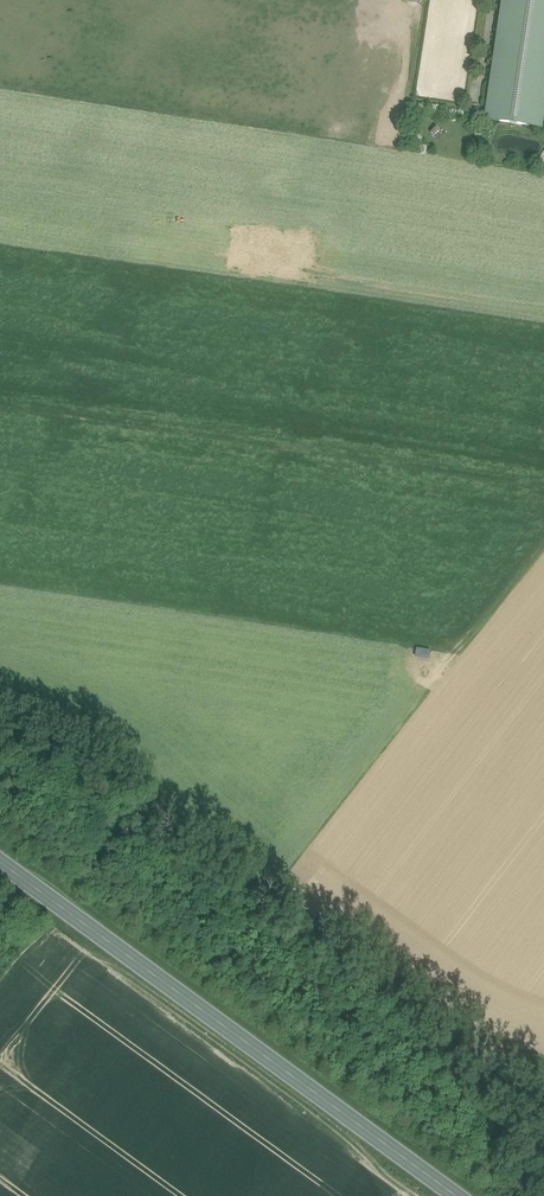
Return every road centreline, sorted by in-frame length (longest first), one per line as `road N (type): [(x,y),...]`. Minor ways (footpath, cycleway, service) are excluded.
road 1 (primary): [(0,863),(456,1195)]

